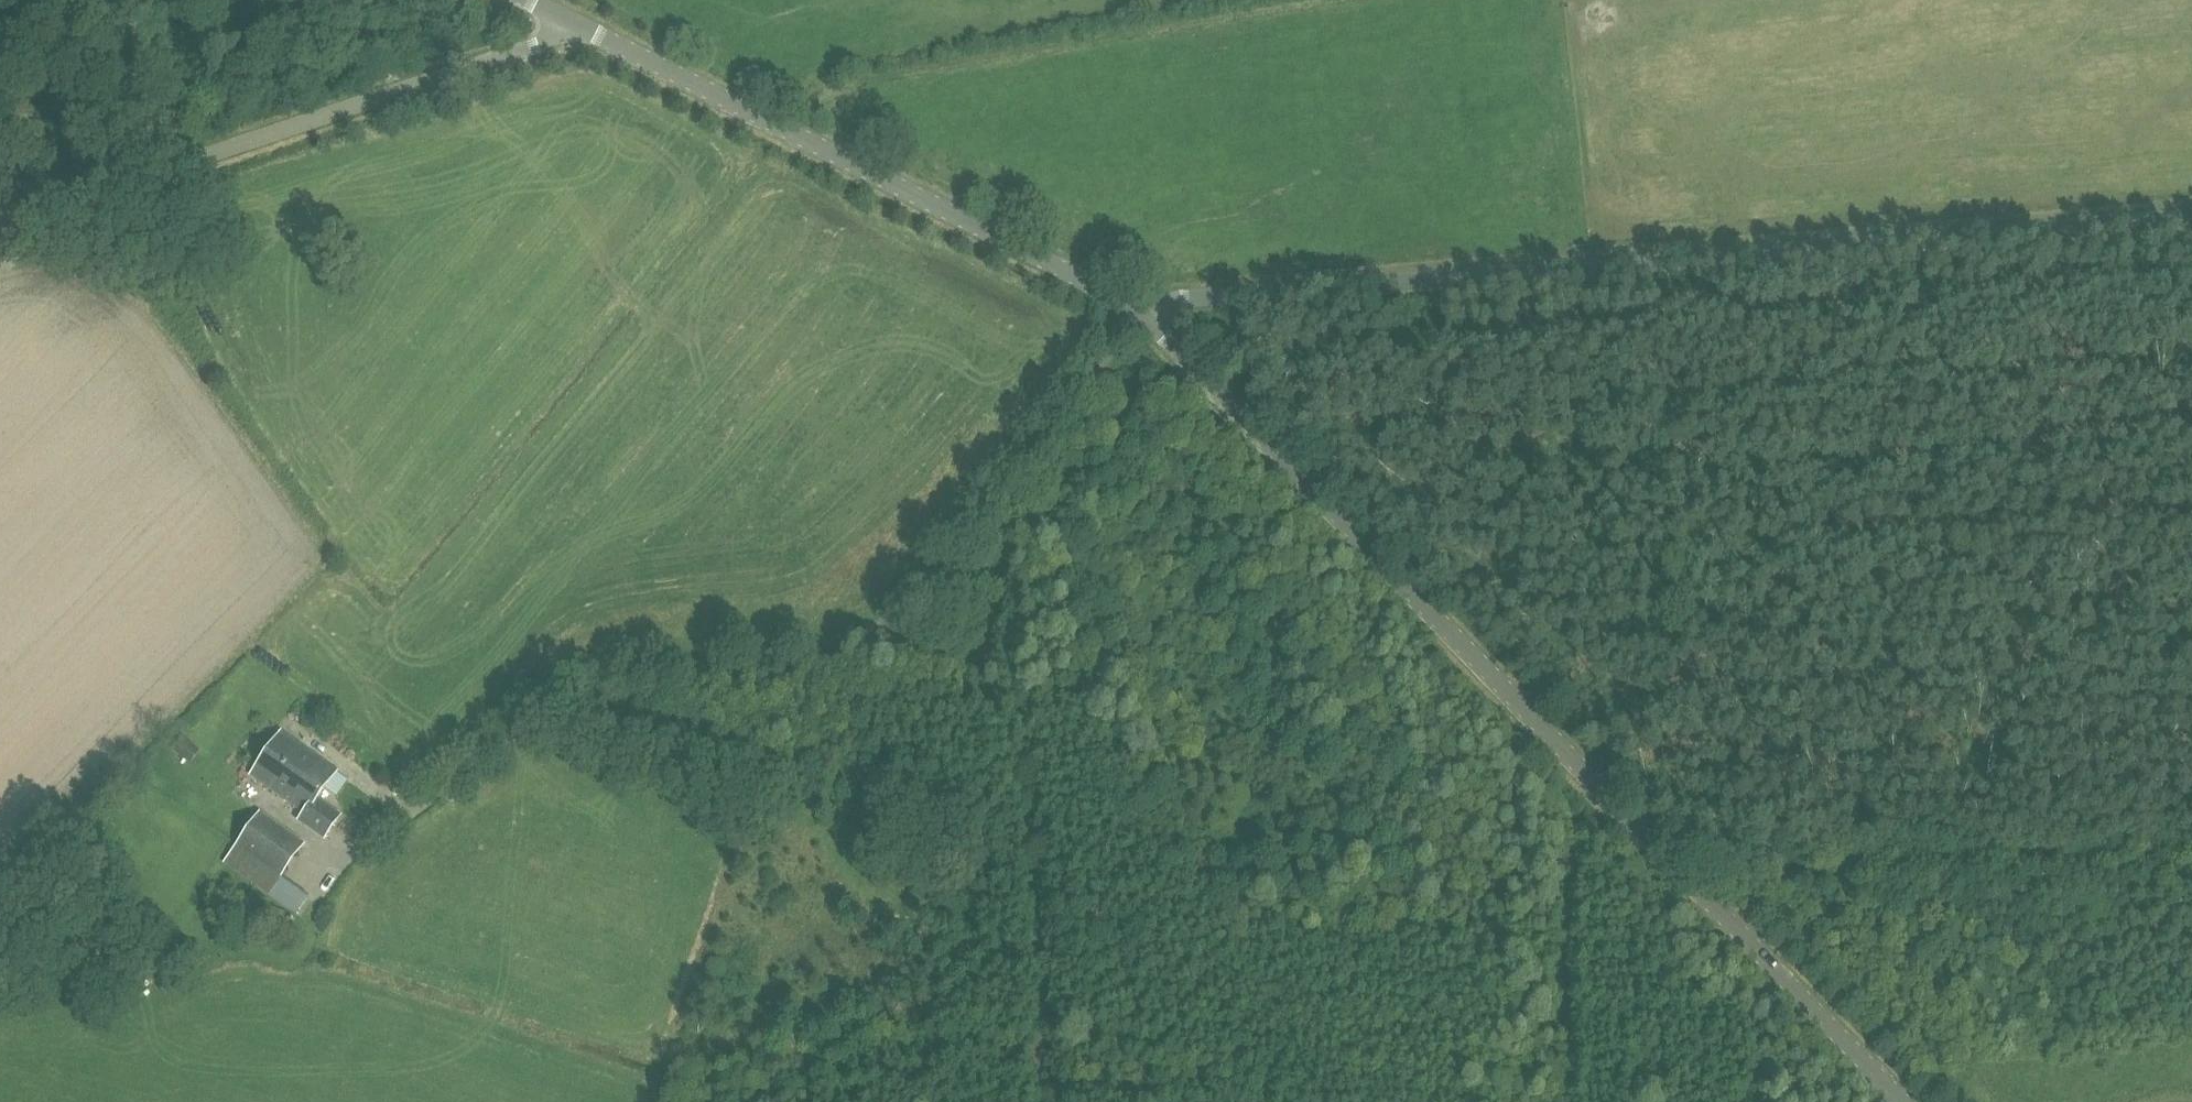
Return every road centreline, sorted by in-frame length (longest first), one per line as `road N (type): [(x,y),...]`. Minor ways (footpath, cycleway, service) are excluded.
road 1 (unclassified): [(1901,1101),(1133,307)]
road 2 (unclassified): [(1133,307),(2191,218)]
road 3 (unclassified): [(1133,307),(572,29)]
road 4 (unclassified): [(0,222),(497,68),(572,29)]
road 5 (track): [(2191,860),(1778,877),(1711,903)]

